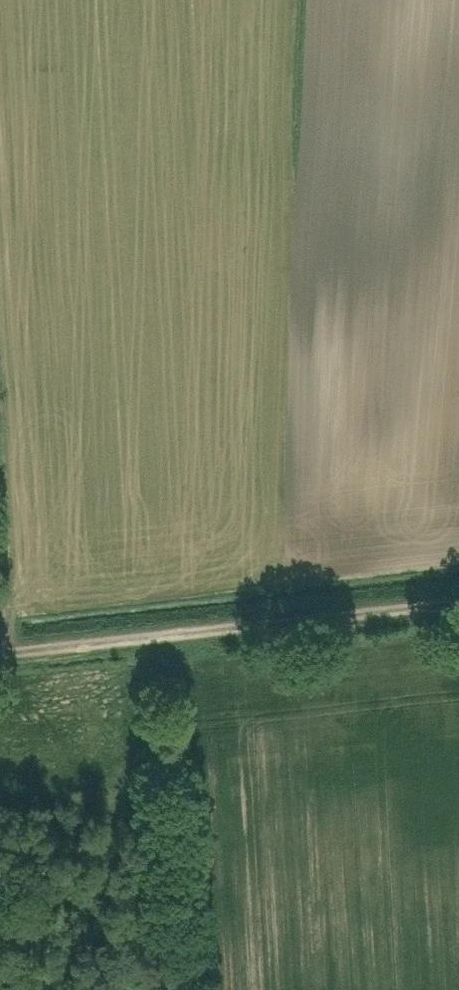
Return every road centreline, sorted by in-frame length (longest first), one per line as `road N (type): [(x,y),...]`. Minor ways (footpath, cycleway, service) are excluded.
road 1 (track): [(458,594),(0,645)]

